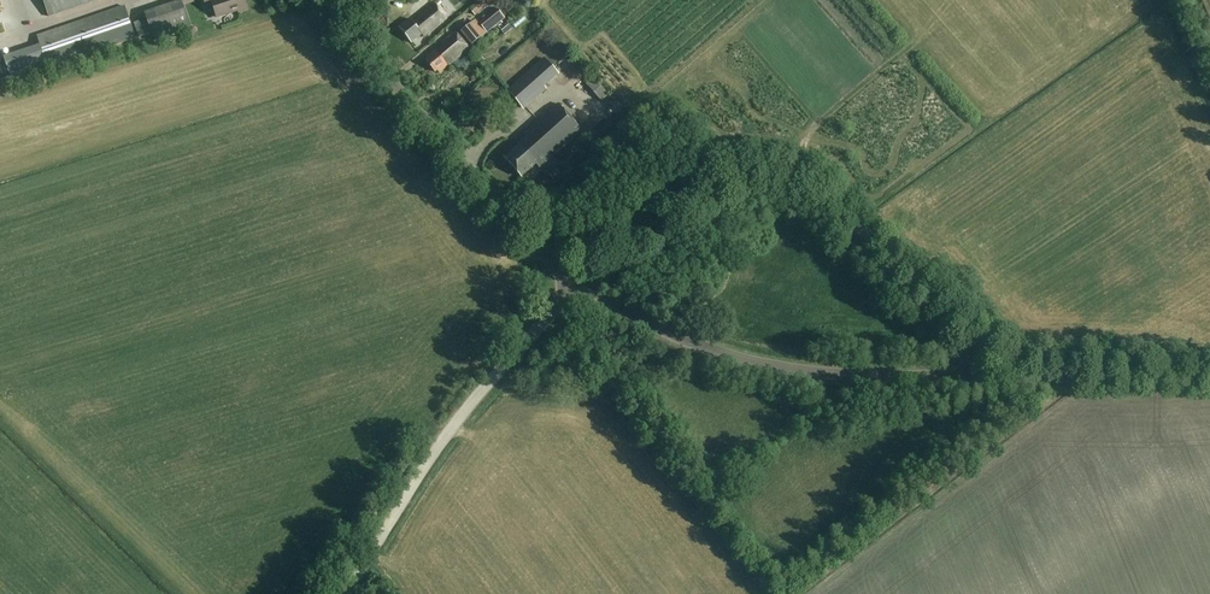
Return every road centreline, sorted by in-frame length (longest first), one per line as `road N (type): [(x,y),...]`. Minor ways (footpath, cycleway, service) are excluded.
road 1 (tertiary): [(1209,377),(787,370),(675,337),(579,283)]
road 2 (track): [(969,377),(964,330),(834,195),(803,174),(742,177),(608,263)]
road 3 (unclassified): [(344,593),(451,429),(579,283)]
road 4 (tertiary): [(579,283),(467,174),(321,0)]

